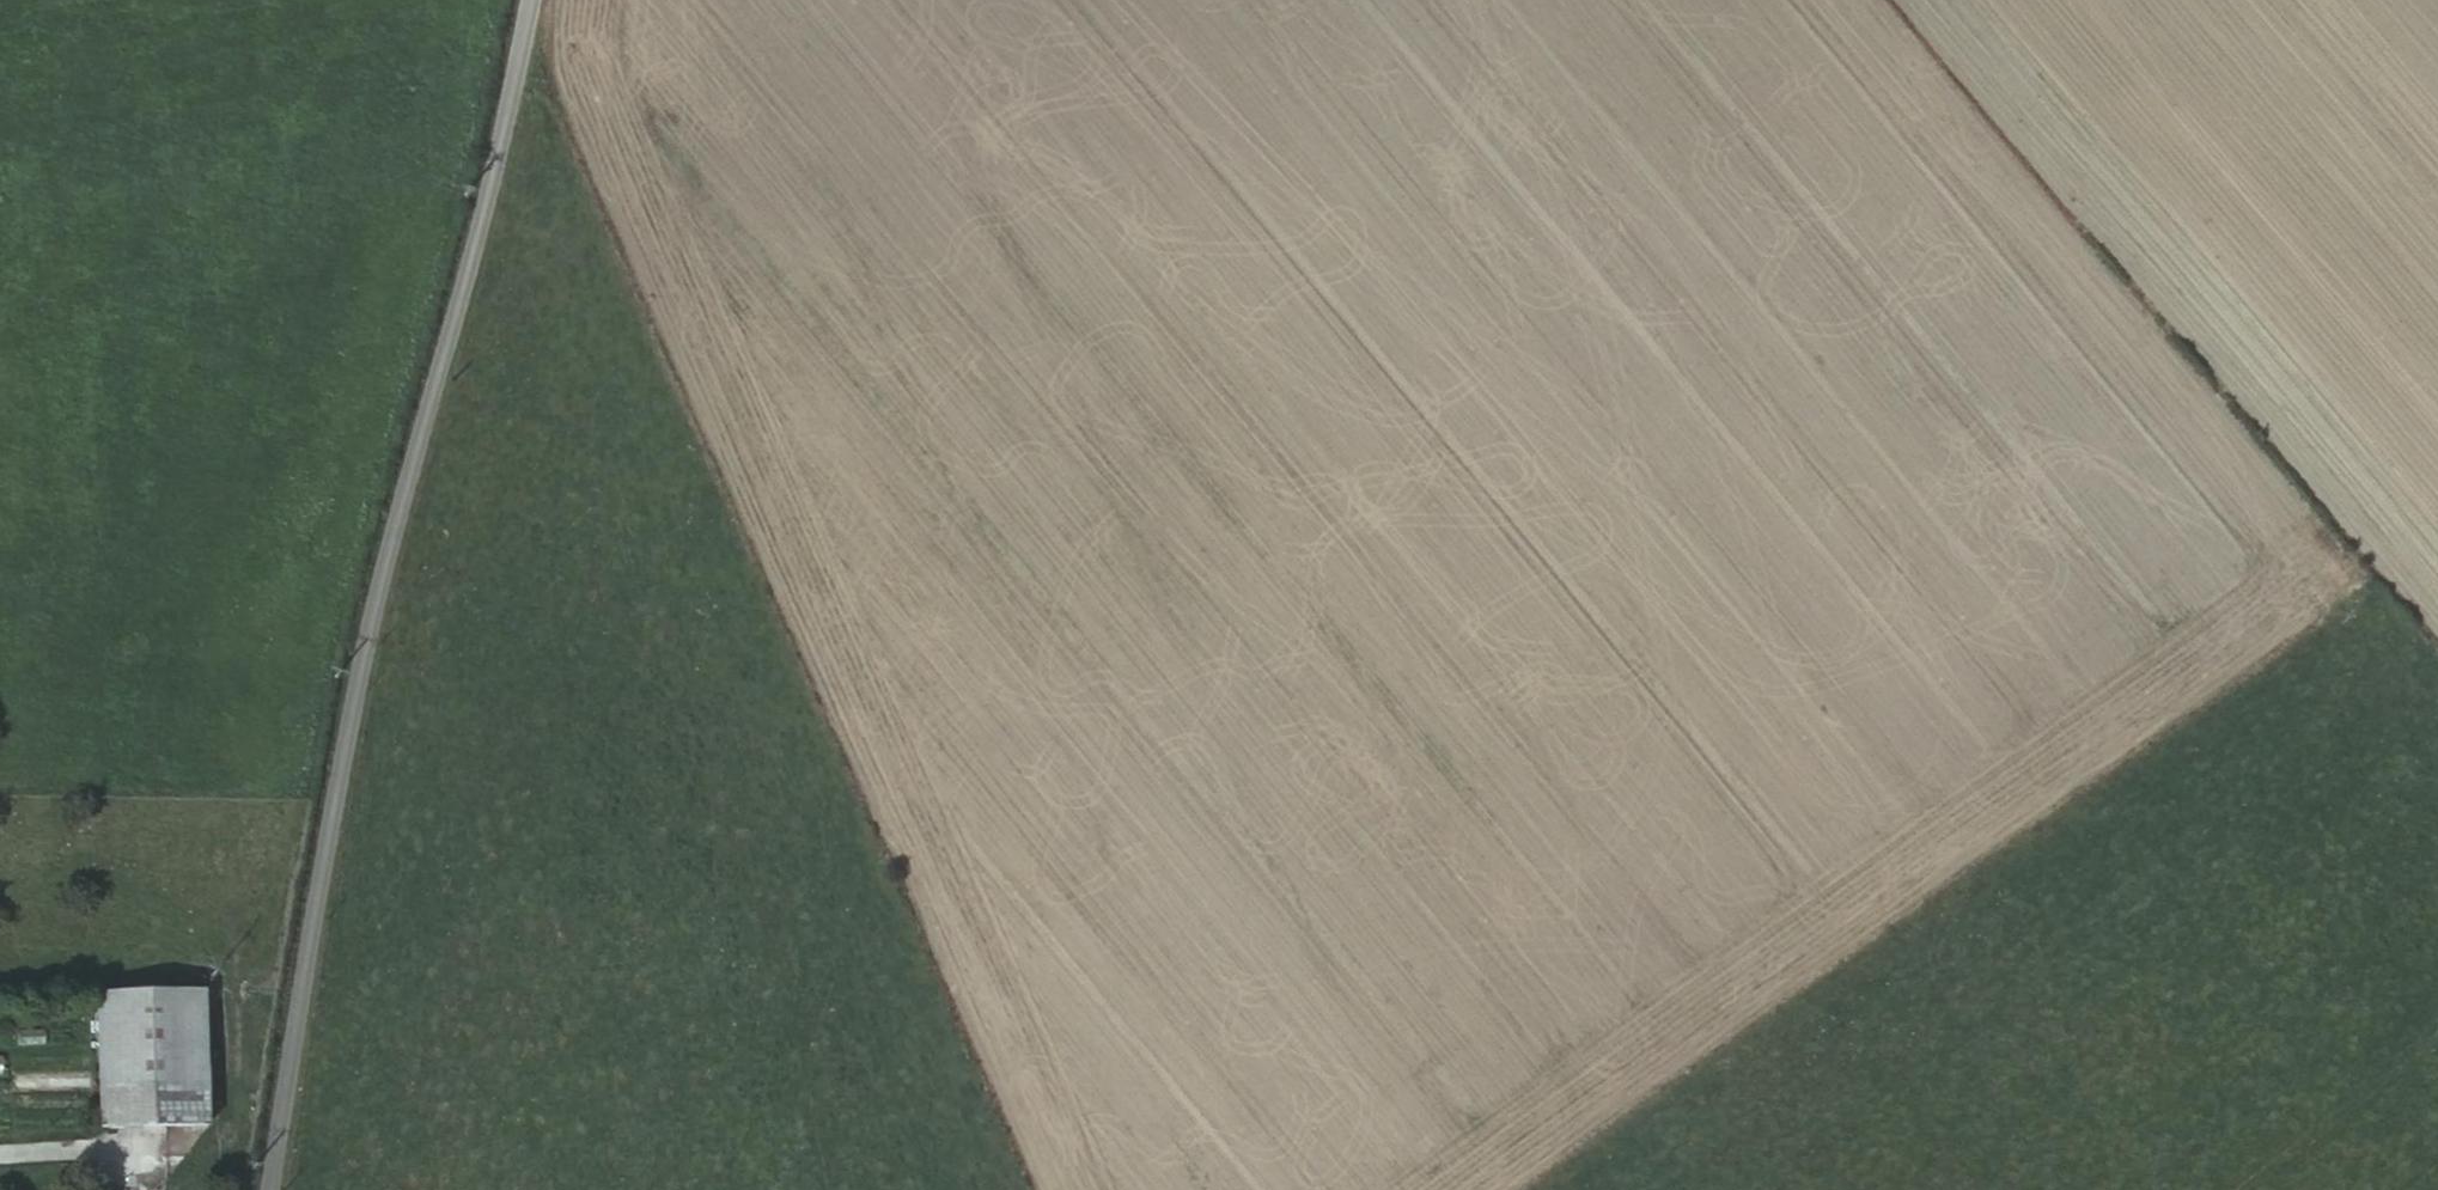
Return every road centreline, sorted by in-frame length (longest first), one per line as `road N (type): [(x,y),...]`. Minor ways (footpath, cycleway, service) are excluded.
road 1 (unclassified): [(516,0),(273,989),(259,1189)]

